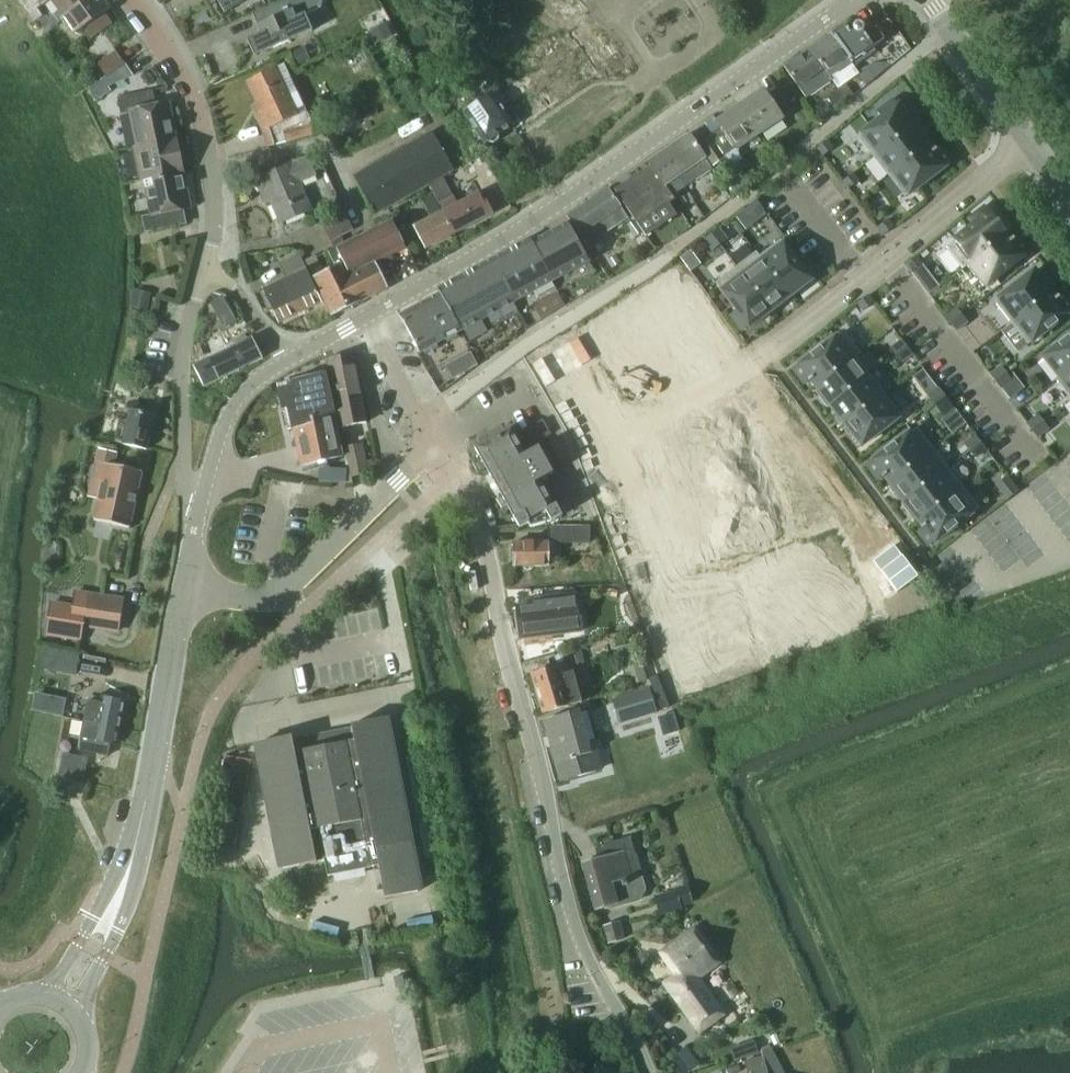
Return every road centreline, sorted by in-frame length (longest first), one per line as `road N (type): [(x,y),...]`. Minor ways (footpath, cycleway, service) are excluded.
road 1 (residential): [(433,443),(463,486),(485,549),(582,964),(650,1072)]
road 2 (tertiary): [(365,317),(568,199),(849,0)]
road 3 (residential): [(767,354),(1030,139)]
road 4 (residential): [(184,584),(256,600),(282,595),(433,443)]
road 5 (residential): [(202,268),(213,220),(203,129),(187,86),(130,0)]
road 6 (tertiary): [(132,852),(184,584)]
road 7 (residential): [(202,268),(180,417),(183,481),(199,504)]
road 8 (tertiary): [(199,504),(232,403),(249,382),(288,360)]
road 9 (tertiary): [(73,1012),(106,955),(132,852)]
road 10 (tertiary): [(132,852),(45,995)]
road 11 (unclassified): [(949,27),(1030,139)]
road 12 (residential): [(288,360),(234,291),(202,268)]
road 13 (residential): [(365,317),(423,423)]

